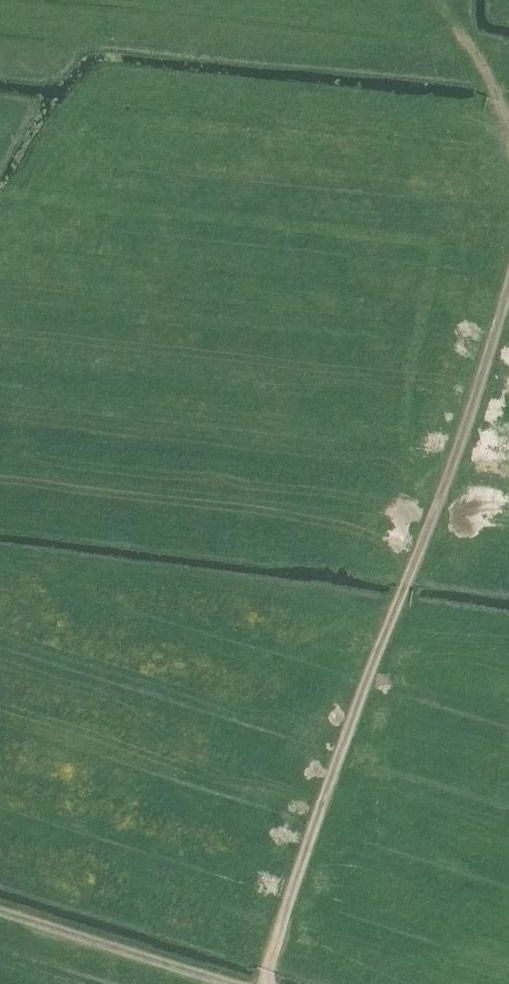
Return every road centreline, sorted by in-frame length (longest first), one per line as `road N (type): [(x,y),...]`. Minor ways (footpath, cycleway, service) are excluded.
road 1 (track): [(508,301),(296,878),(265,983)]
road 2 (track): [(0,913),(232,983)]
road 3 (track): [(508,115),(443,11)]

